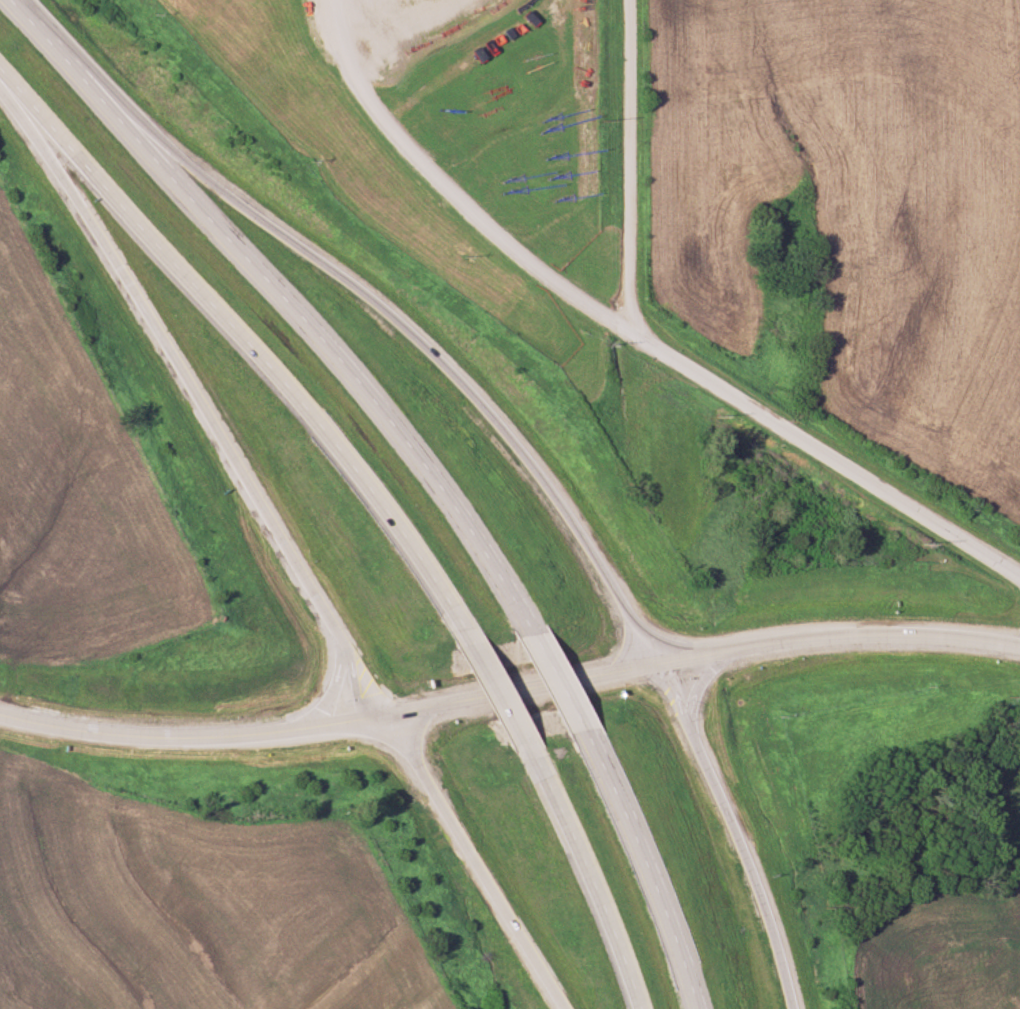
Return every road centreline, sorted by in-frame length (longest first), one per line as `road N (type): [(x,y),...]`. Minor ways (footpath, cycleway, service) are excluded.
road 1 (residential): [(1019,575),(517,258),(418,167),(371,108),(335,52),(316,0)]
road 2 (motorway): [(528,623),(369,400),(27,0)]
road 3 (motorway): [(659,664),(581,528),(481,400),(432,349),(115,94)]
road 4 (motorway): [(6,78),(290,538),(387,716)]
road 5 (motorway): [(0,72),(305,407),(469,638)]
road 6 (primary): [(0,711),(120,731),(387,716)]
road 7 (motorway): [(794,1008),(763,904),(659,664)]
road 8 (primary): [(659,664),(874,634),(1019,645)]
road 9 (motorway): [(387,716),(554,1008)]
road 10 (residential): [(639,336),(628,0)]
road 11 (motorway): [(689,1008),(588,737)]
road 12 (primary): [(659,664),(387,716)]
road 13 (motorway): [(532,758),(631,1008)]
road 14 (motorway): [(469,638),(532,758)]
road 15 (motorway): [(588,737),(528,623)]

